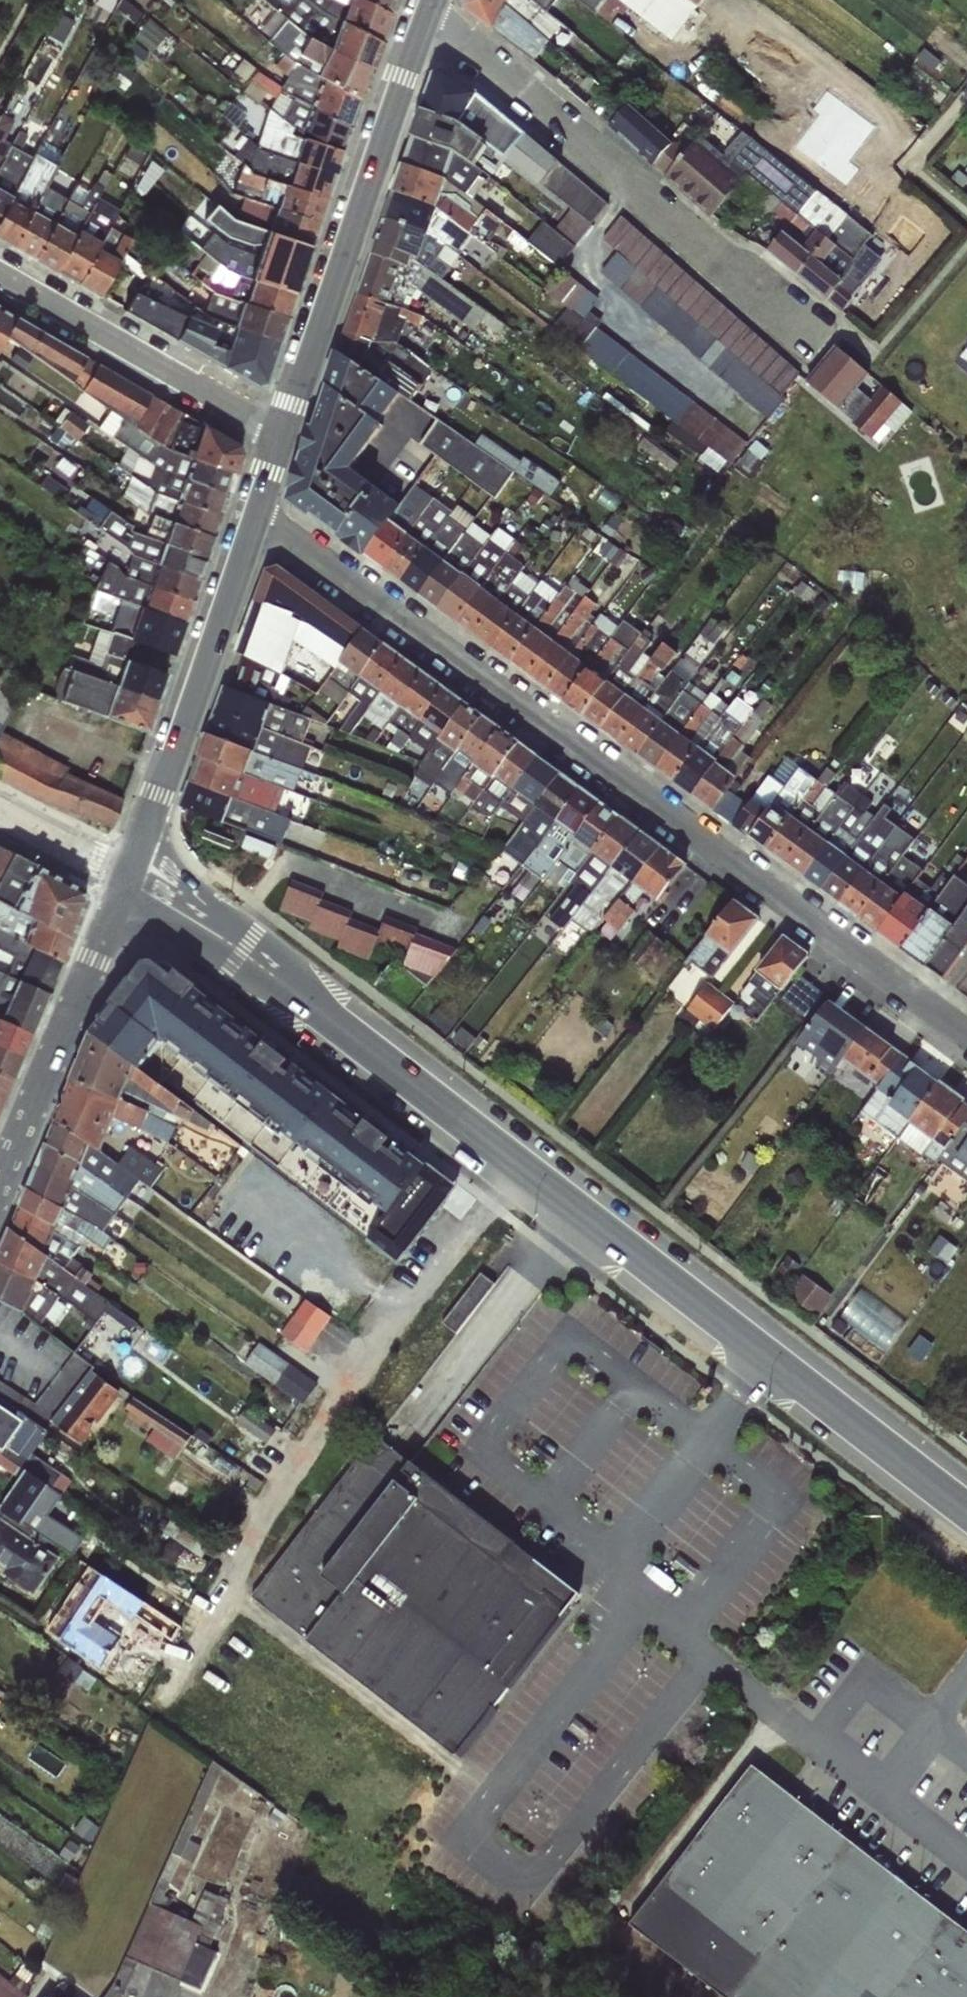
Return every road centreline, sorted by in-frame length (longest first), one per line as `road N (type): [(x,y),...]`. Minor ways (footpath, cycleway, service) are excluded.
road 1 (secondary): [(966,1518),(332,1020),(120,871)]
road 2 (residential): [(250,524),(966,1039)]
road 3 (residential): [(829,330),(814,349),(430,29)]
road 4 (secondary): [(283,437),(430,29)]
road 5 (secondary): [(120,871),(250,524)]
road 6 (secondary): [(0,1177),(120,871)]
road 7 (residential): [(283,437),(0,276)]
road 8 (residential): [(120,871),(0,807)]

